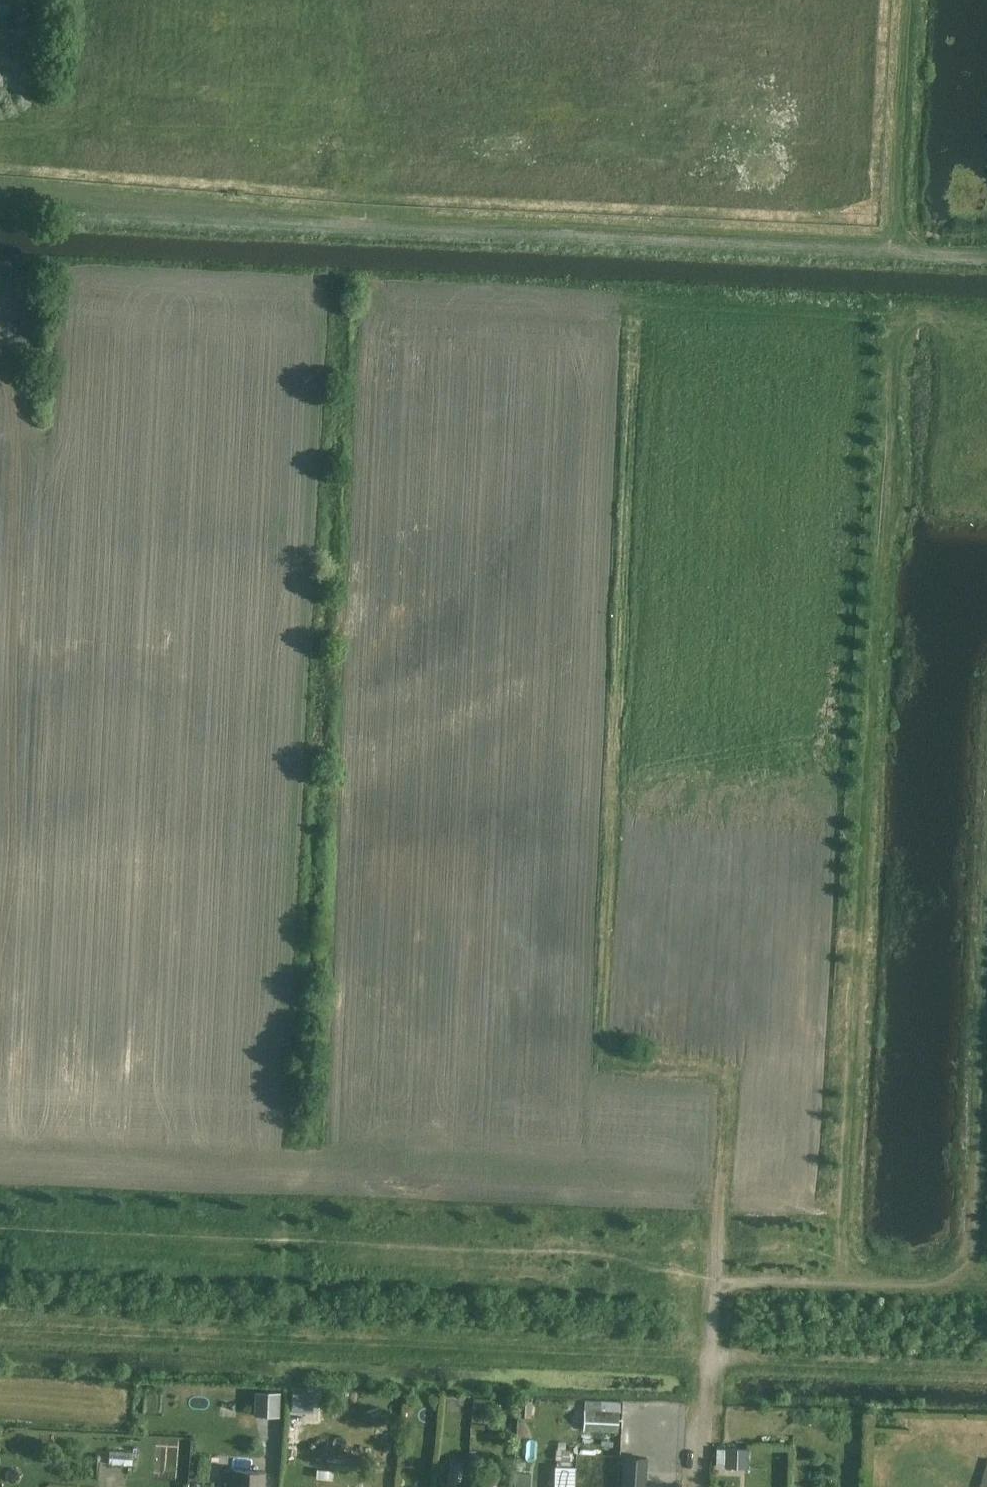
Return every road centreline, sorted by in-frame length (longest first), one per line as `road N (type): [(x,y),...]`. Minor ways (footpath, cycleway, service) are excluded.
road 1 (track): [(711,1362),(698,1486)]

